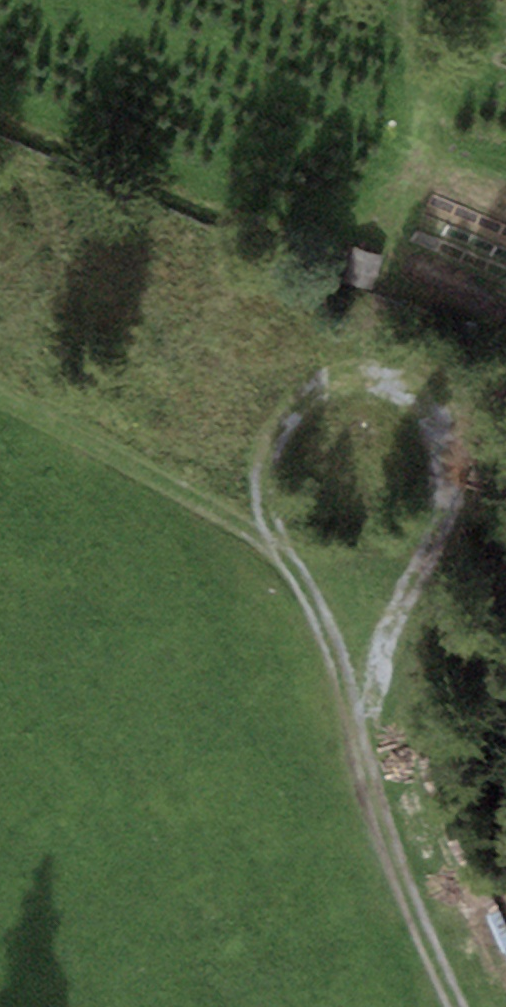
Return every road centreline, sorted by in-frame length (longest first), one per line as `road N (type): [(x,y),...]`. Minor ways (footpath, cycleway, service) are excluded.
road 1 (track): [(459,1006),(375,812),(301,577),(235,519),(0,391)]
road 2 (track): [(271,544),(264,480),(269,448),(302,405),(355,384),(380,387),(403,394),(446,430),(456,474),(448,502),(384,649),(358,747)]

